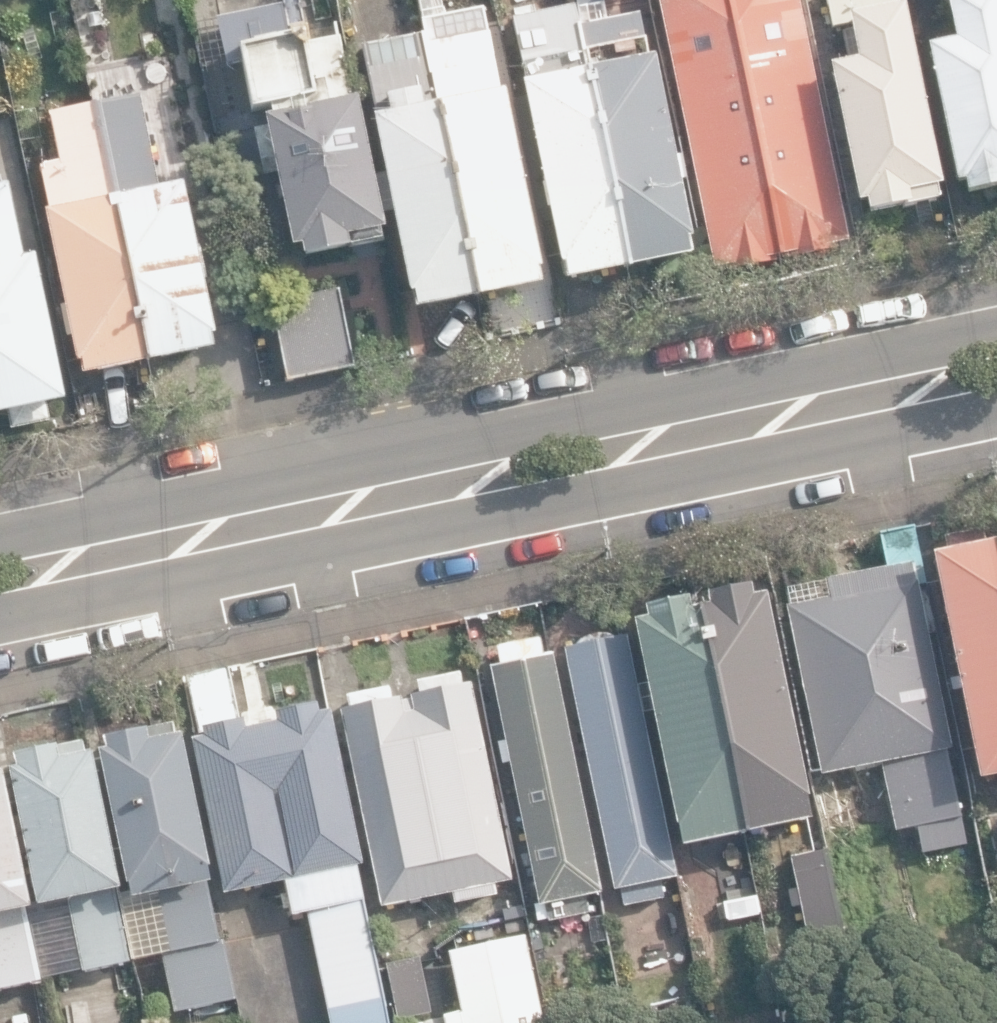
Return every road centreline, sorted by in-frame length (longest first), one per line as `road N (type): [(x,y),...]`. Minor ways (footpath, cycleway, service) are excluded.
road 1 (tertiary): [(996,368),(0,570)]

